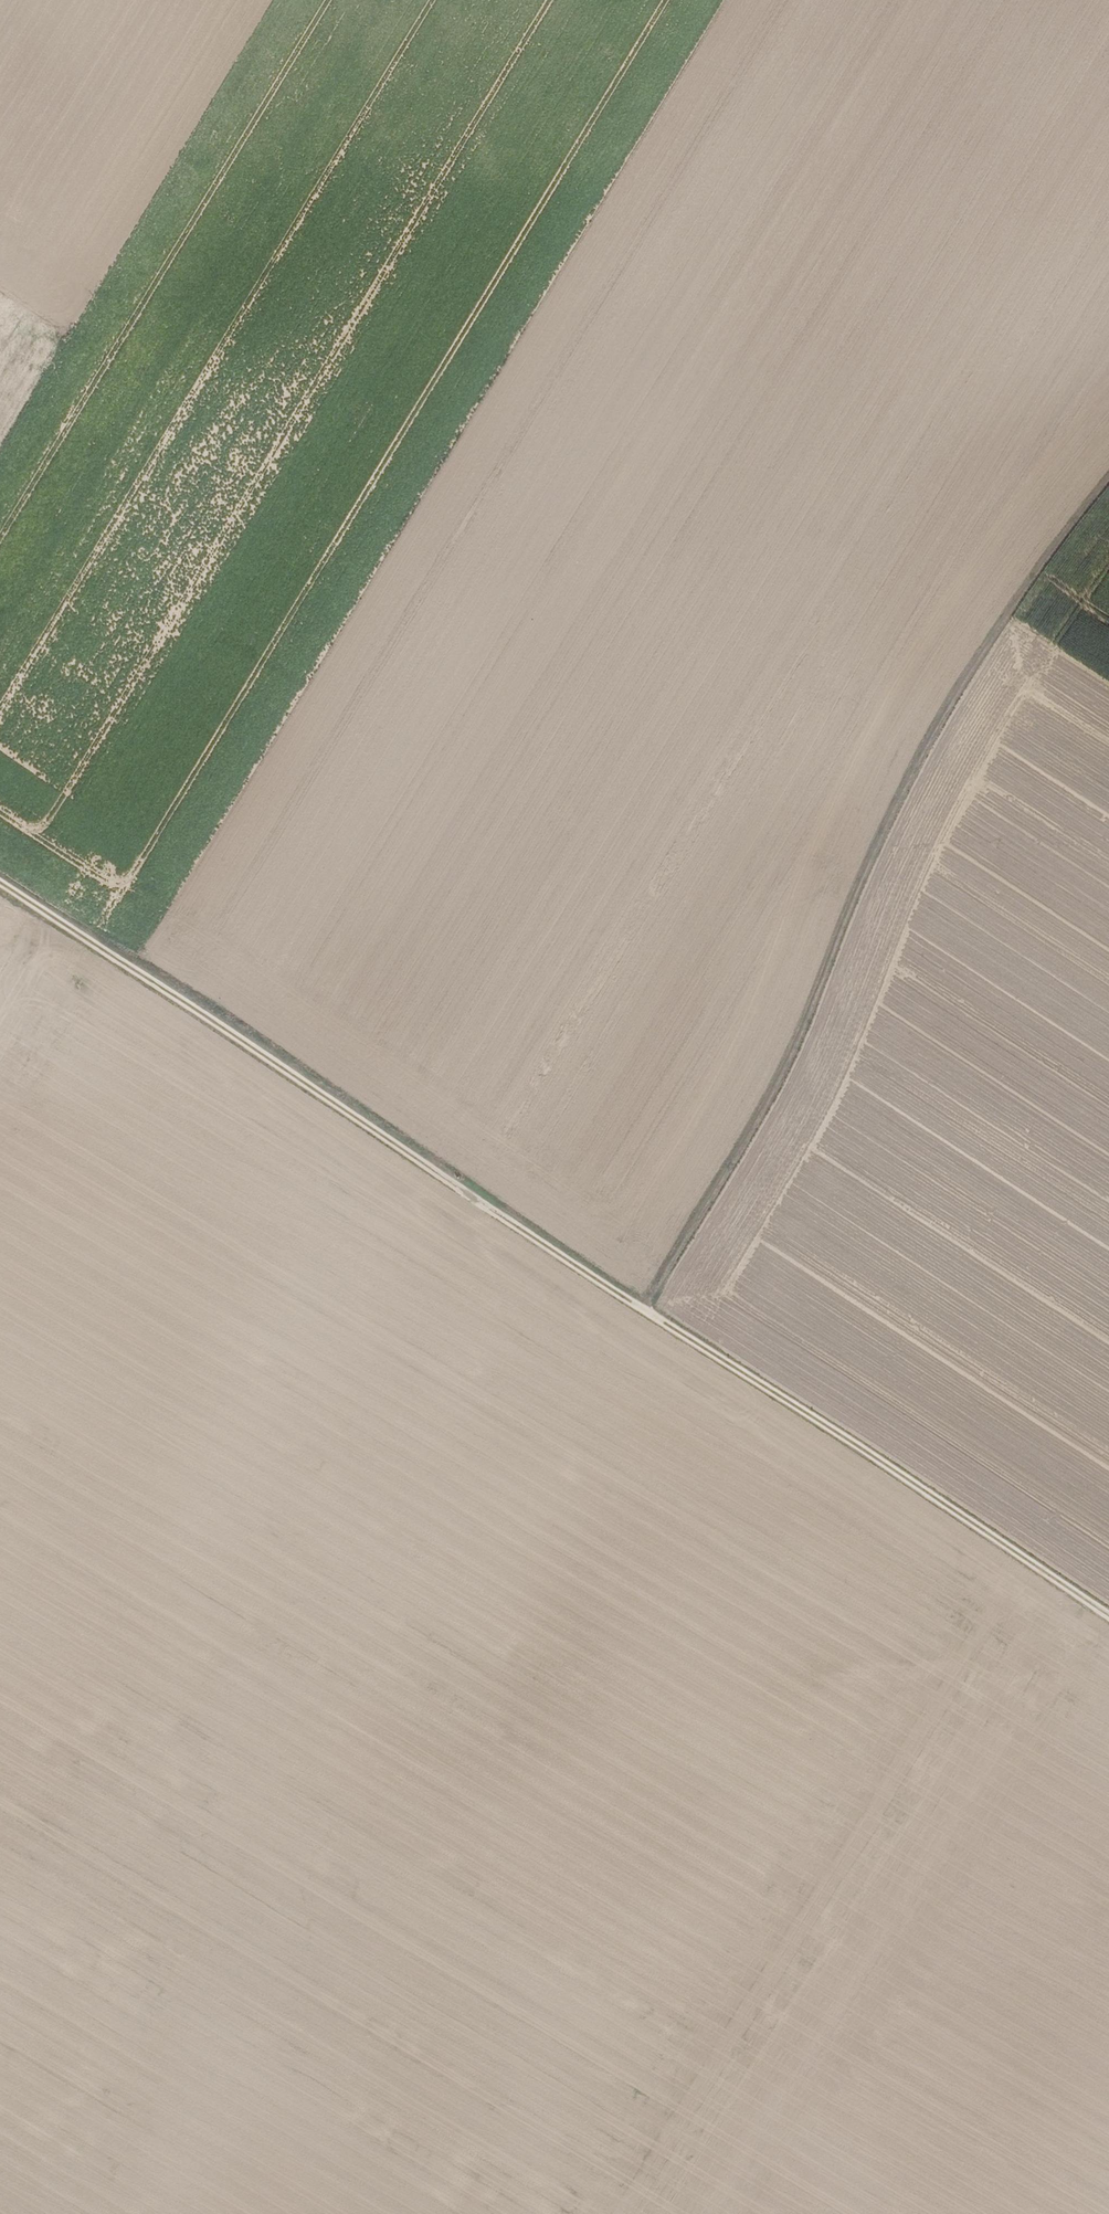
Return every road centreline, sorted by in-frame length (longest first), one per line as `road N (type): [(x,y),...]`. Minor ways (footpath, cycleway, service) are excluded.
road 1 (track): [(1108,489),(1038,568),(643,1310)]
road 2 (track): [(643,1310),(0,881)]
road 3 (track): [(1108,1615),(643,1310)]

